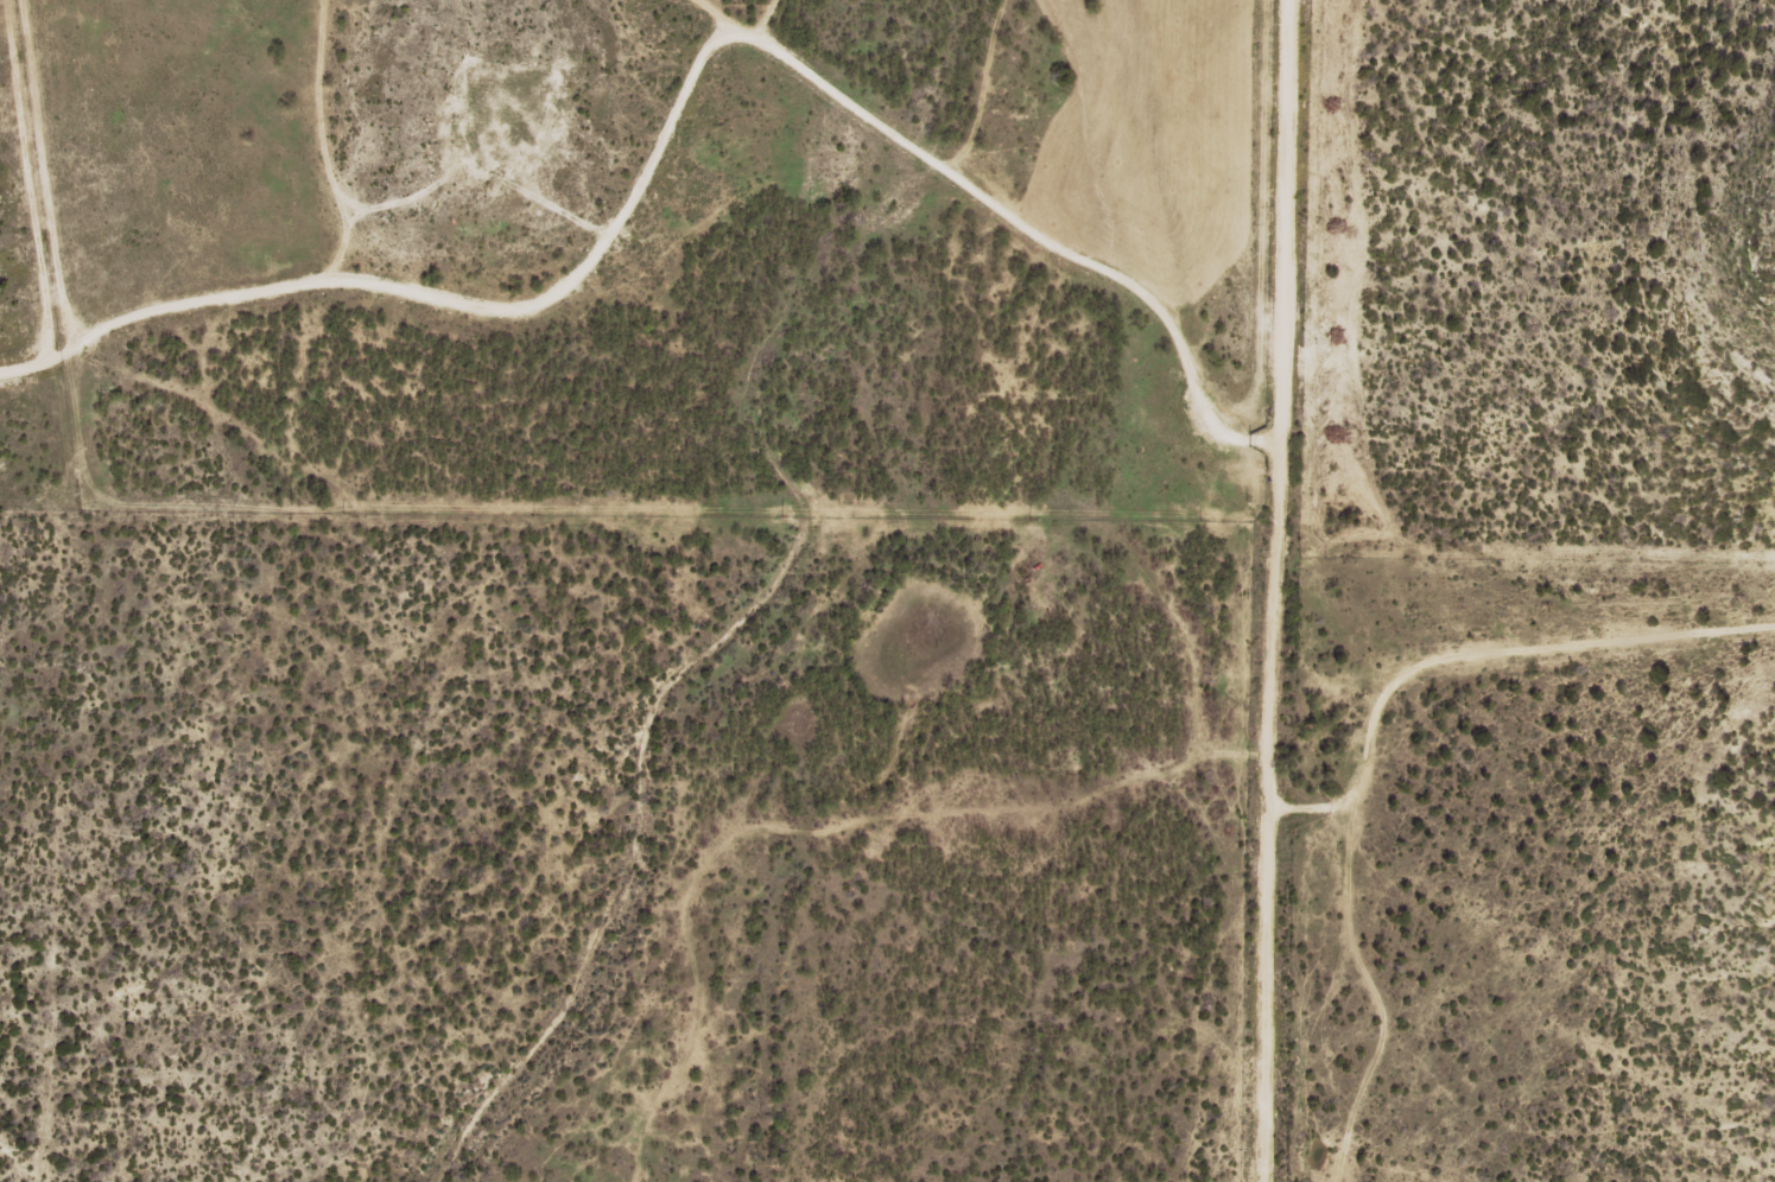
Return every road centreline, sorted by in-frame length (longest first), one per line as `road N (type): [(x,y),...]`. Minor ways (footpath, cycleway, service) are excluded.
road 1 (residential): [(1266,1181),(1266,883),(1290,0)]
road 2 (residential): [(1283,366),(1197,338),(771,0)]
road 3 (residential): [(1774,707),(1270,736)]

